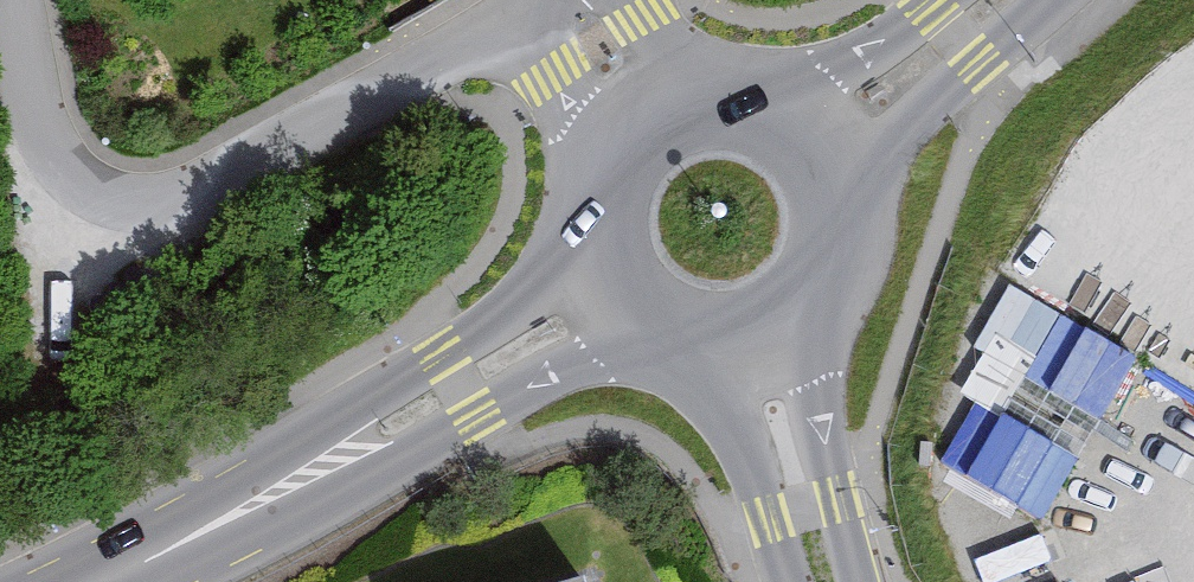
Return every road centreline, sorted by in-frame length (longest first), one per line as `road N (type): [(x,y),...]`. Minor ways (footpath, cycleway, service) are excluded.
road 1 (residential): [(504,22),(424,70),(79,229),(38,0)]
road 2 (tertiary): [(581,216),(516,299),(303,461),(141,564)]
road 3 (tertiary): [(141,564),(593,361),(657,350)]
road 4 (tertiary): [(850,208),(904,135),(1027,0)]
road 5 (residential): [(854,581),(822,383),(823,311)]
road 6 (residential): [(674,357),(733,452),(789,581)]
road 7 (tertiary): [(946,0),(764,102)]
road 8 (residential): [(504,22),(549,79),(593,170)]
road 9 (tertiary): [(733,94),(662,104),(621,131),(593,170)]
road 10 (tertiary): [(674,357),(756,358),(823,311)]
road 11 (tertiary): [(581,216),(593,284),(619,323),(657,350)]
road 12 (residential): [(733,94),(623,0)]
road 13 (tertiary): [(850,208),(822,143),(764,102)]

